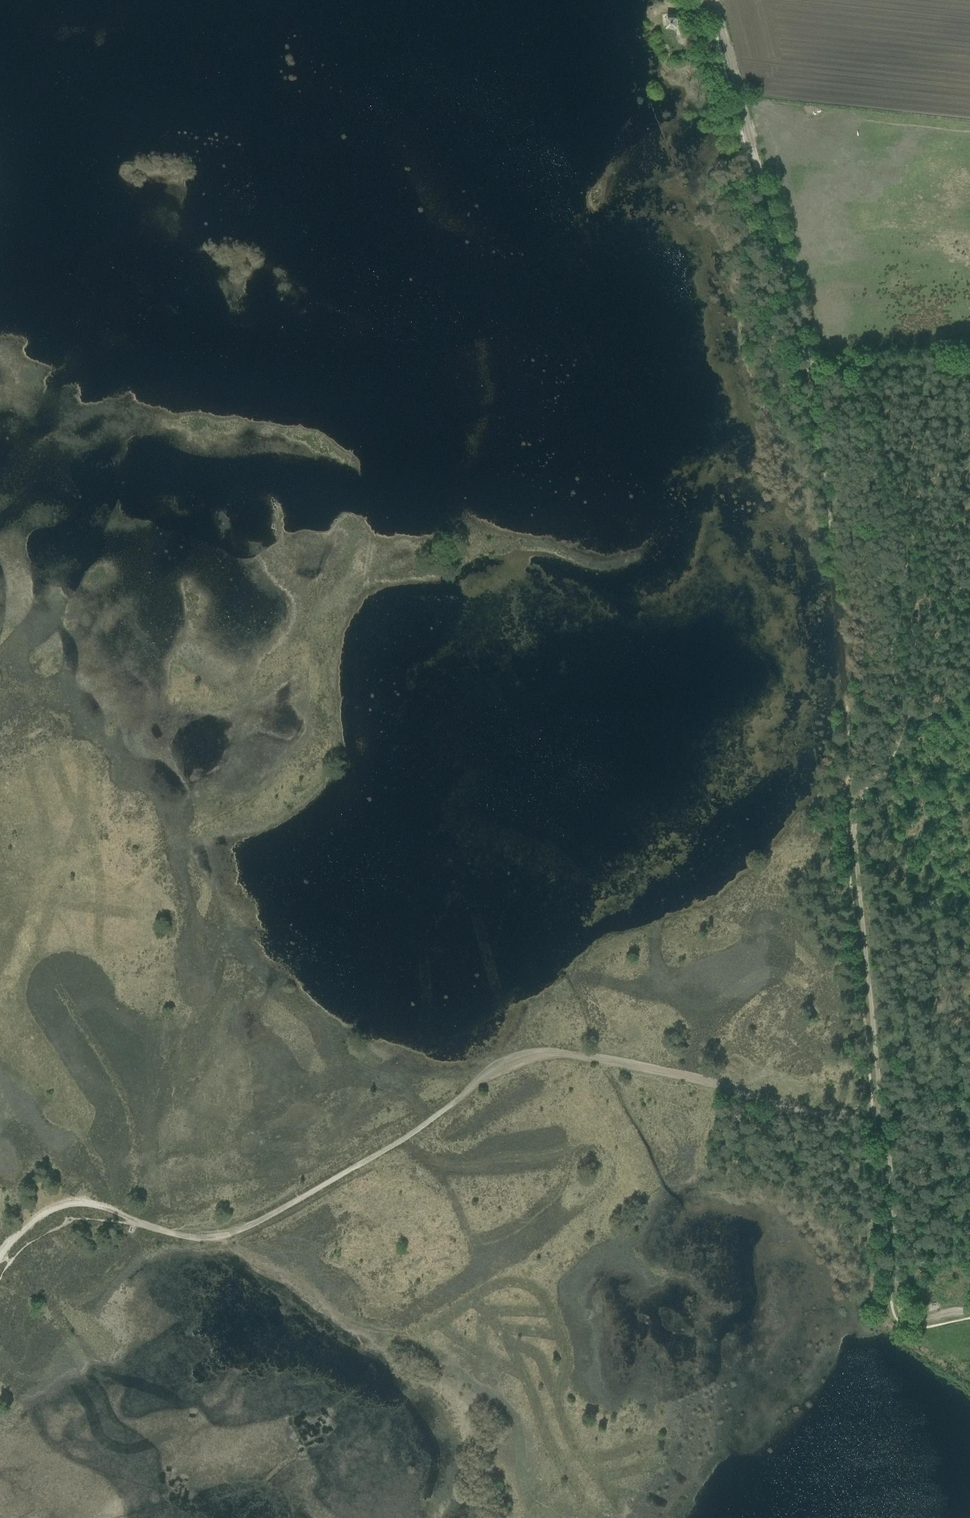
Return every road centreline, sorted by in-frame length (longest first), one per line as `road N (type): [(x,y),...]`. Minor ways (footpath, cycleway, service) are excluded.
road 1 (track): [(855,396),(910,551),(900,601),(894,763),(862,808),(882,1103)]
road 2 (track): [(690,0),(702,9),(742,105),(819,381),(855,396)]
road 3 (track): [(882,1103),(906,1323)]

